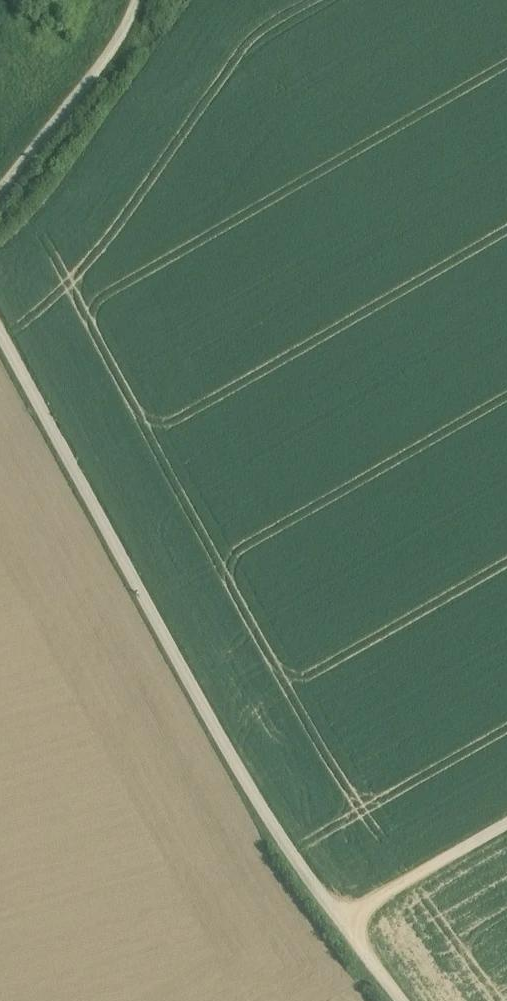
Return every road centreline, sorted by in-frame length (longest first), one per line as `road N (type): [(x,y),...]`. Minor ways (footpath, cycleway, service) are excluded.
road 1 (unclassified): [(404,1000),(265,814),(0,333)]
road 2 (track): [(0,187),(122,37),(135,0)]
road 3 (track): [(341,916),(506,821)]

